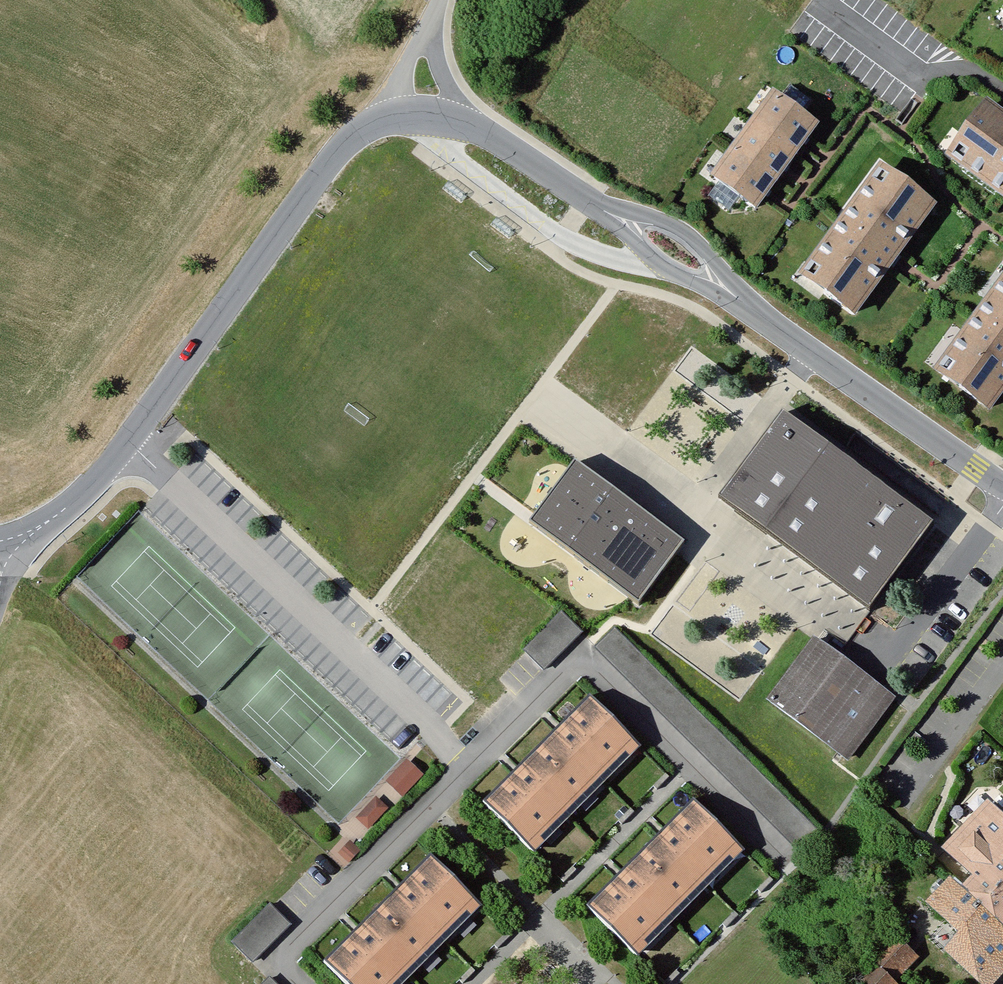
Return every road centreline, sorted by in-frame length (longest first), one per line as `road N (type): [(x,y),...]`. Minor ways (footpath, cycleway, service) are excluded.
road 1 (tertiary): [(613,208),(467,113),(420,106),(386,114),(322,171),(124,447)]
road 2 (residential): [(124,447),(461,770)]
road 3 (residential): [(461,770),(580,656),(786,857)]
road 4 (tertiary): [(1002,480),(743,296)]
road 5 (residential): [(461,770),(273,959),(297,983)]
road 6 (residential): [(1002,90),(966,69),(916,74),(820,4)]
road 7 (tertiary): [(613,208),(658,267),(743,296)]
road 8 (tertiary): [(743,296),(689,235),(613,208)]
road 9 (tertiary): [(124,447),(55,516),(1,541)]
road 10 (track): [(367,125),(442,0)]

